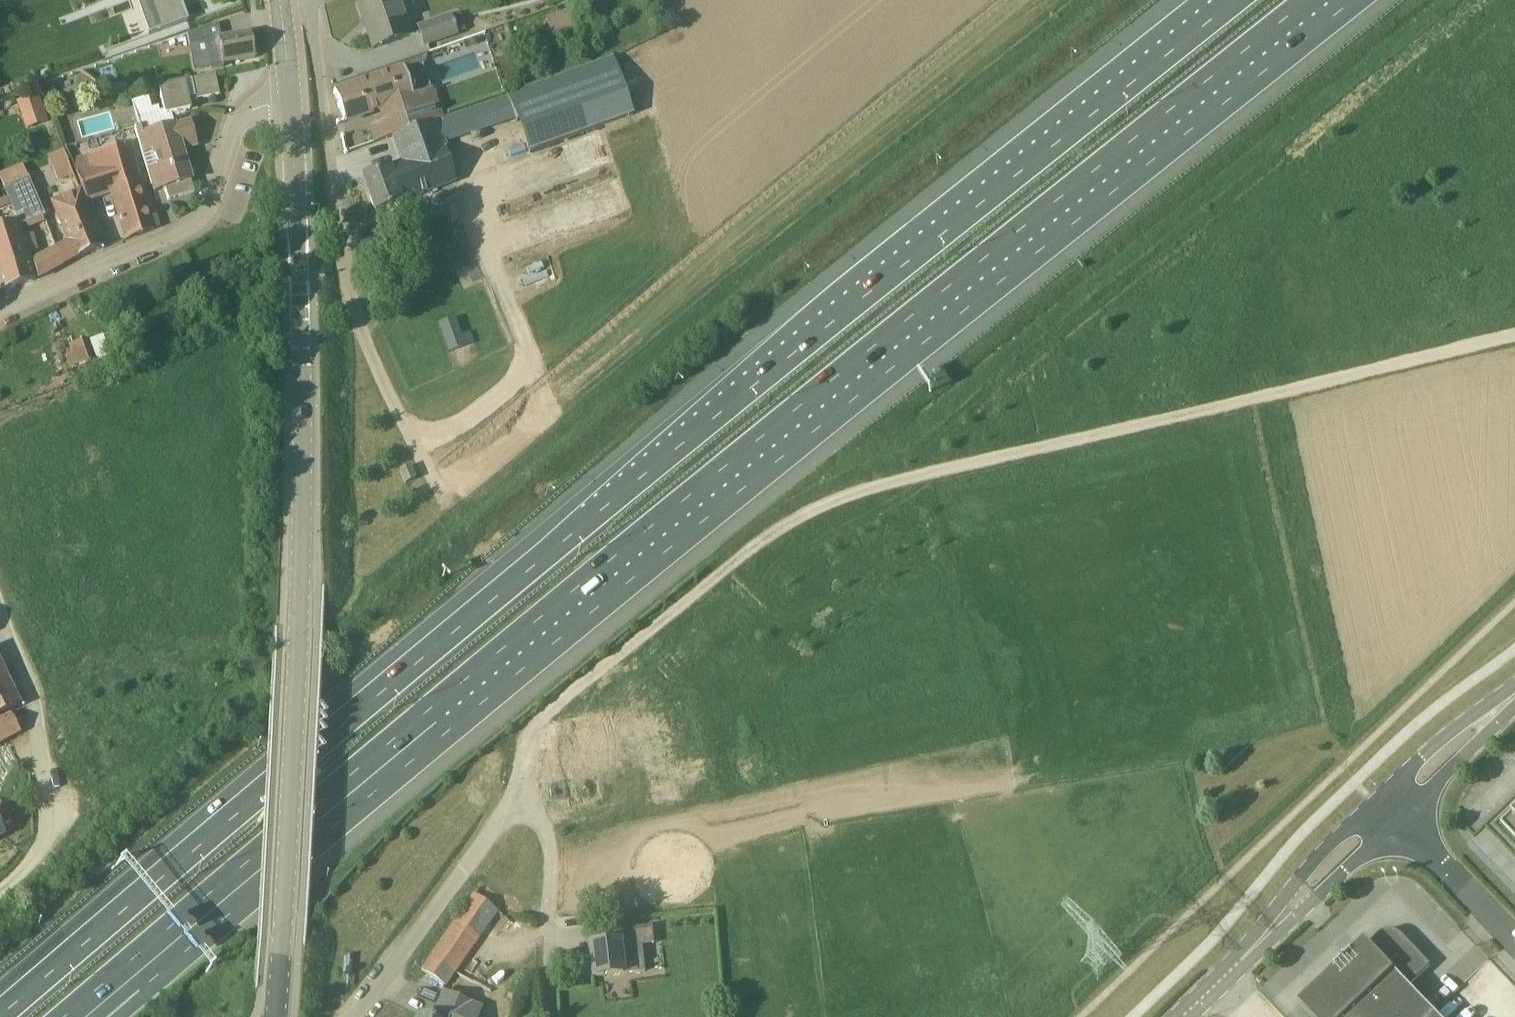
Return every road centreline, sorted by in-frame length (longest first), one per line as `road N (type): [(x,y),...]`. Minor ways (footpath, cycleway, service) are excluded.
road 1 (motorway): [(1230,0),(733,393),(0,1010)]
road 2 (motorway): [(147,958),(1318,0)]
road 3 (track): [(1514,337),(932,473),(796,517),(544,732),(520,777)]
road 4 (tertiary): [(282,926),(304,436),(288,101)]
road 5 (unclassified): [(0,309),(197,225),(238,120),(288,101)]
road 6 (unclassified): [(351,1016),(501,817),(520,777)]
road 7 (tertiary): [(1182,1016),(1387,812)]
road 8 (residential): [(307,0),(338,244)]
road 9 (unclassified): [(37,856),(48,823),(41,765),(30,702),(0,622)]
road 10 (unclassified): [(1514,941),(1387,812)]
road 11 (tertiary): [(1387,812),(1514,696)]

